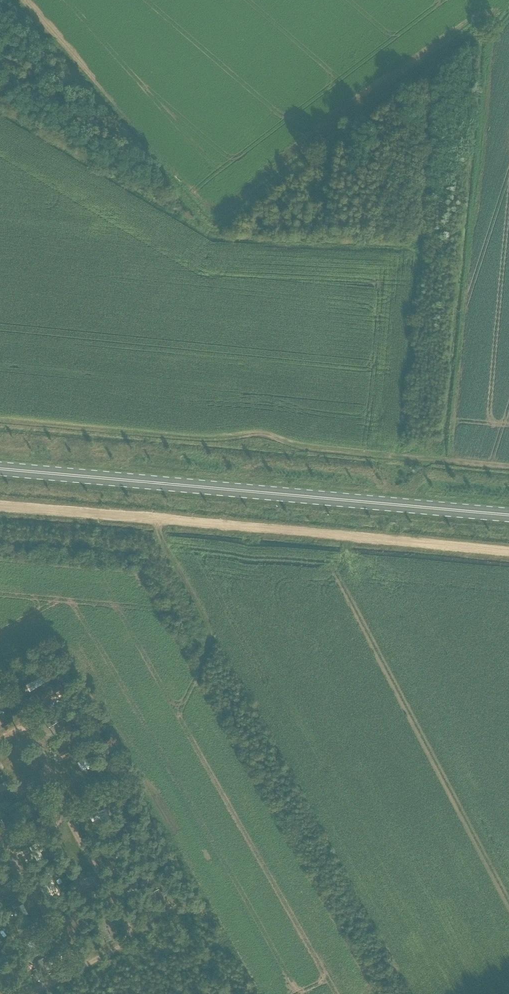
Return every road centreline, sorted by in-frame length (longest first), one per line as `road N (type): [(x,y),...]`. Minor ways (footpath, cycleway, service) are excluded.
road 1 (track): [(0,420),(190,438),(266,436),(306,448),(508,466)]
road 2 (track): [(508,552),(0,506)]
road 3 (secondary): [(508,515),(0,469)]

